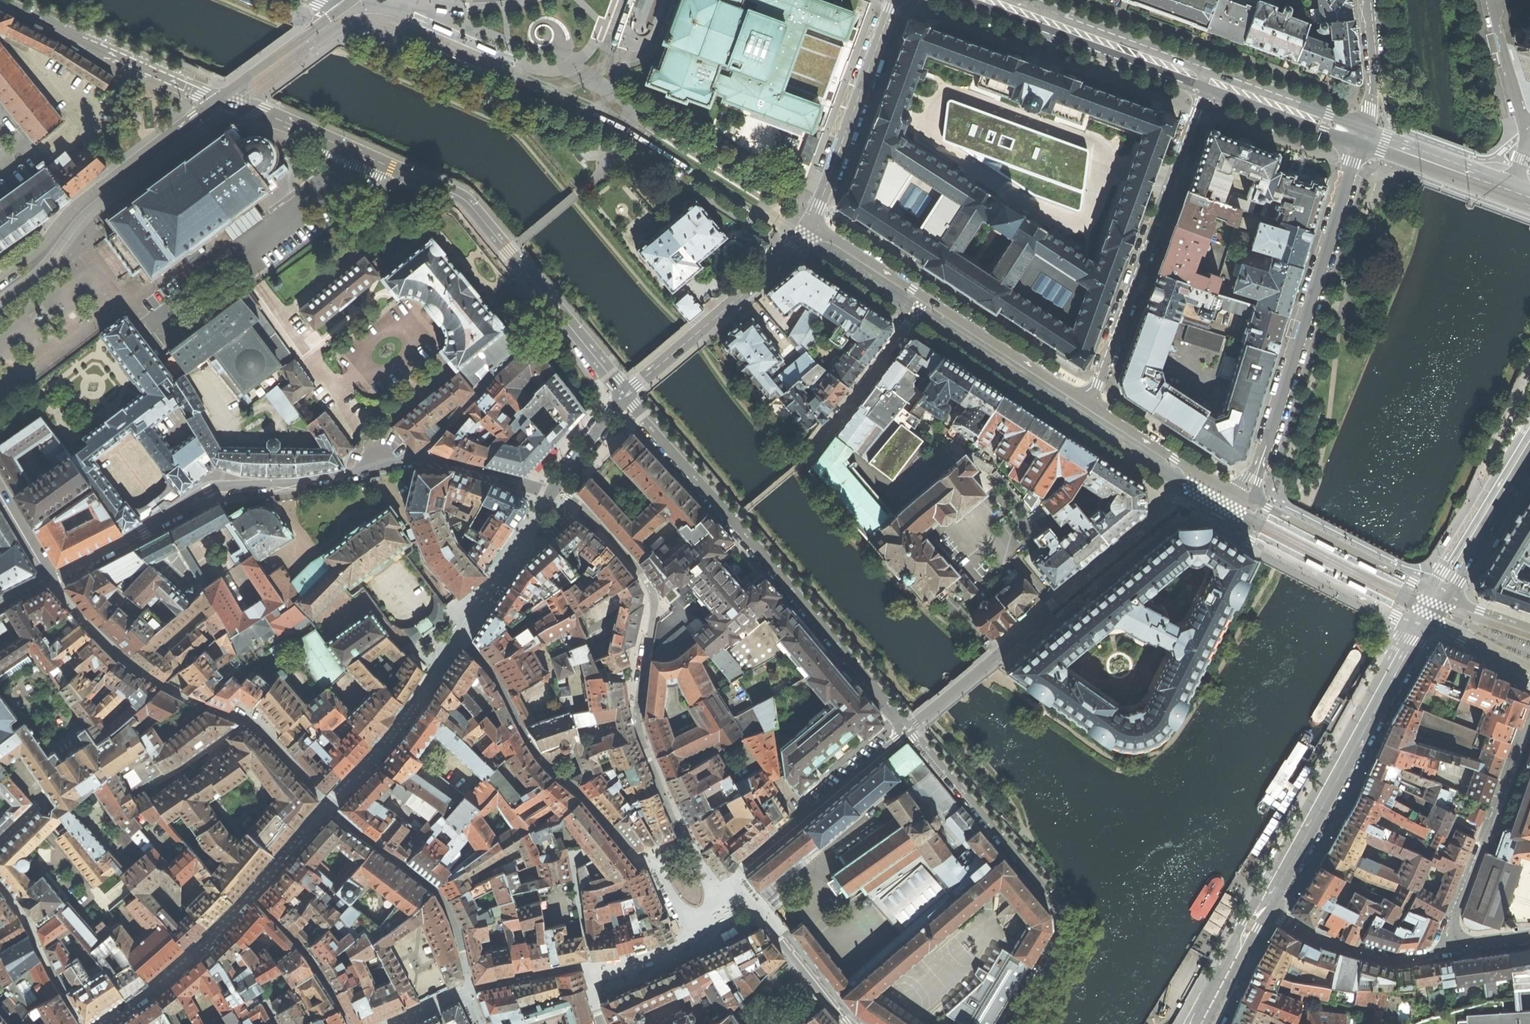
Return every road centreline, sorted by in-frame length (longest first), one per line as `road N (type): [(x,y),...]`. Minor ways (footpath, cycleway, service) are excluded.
road 1 (residential): [(222,96),(462,199),(626,395)]
road 2 (residential): [(909,730),(626,395)]
road 3 (residential): [(688,846),(636,714),(652,592),(590,514),(553,493)]
road 4 (residential): [(415,460),(210,490),(51,577)]
road 5 (residential): [(330,803),(256,725),(184,697),(122,658),(51,577)]
road 6 (residential): [(1015,1023),(1062,946),(1061,909),(909,730)]
road 7 (residential): [(1090,404),(1208,80)]
road 8 (residential): [(1362,136),(1259,465)]
road 9 (unclassified): [(811,224),(1090,404)]
road 10 (tertiary): [(1264,908),(1420,624)]
road 11 (residential): [(330,803),(222,925),(100,1023)]
road 12 (residential): [(459,636),(497,679),(548,768),(635,857),(657,869)]
road 13 (residential): [(0,278),(83,200),(222,96)]
road 14 (unclassified): [(1447,946),(1529,705)]
road 15 (residential): [(1189,497),(995,657)]
road 16 (residential): [(330,803),(443,901),(468,988)]
road 17 (unclassified): [(811,224),(893,0)]
road 18 (tertiary): [(1208,80),(988,0)]
road 19 (residential): [(459,636),(382,748),(330,803)]
road 20 (unclassified): [(1250,499),(1438,594)]
road 21 (unclassified): [(1236,531),(1420,624)]
road 22 (residential): [(1264,908),(1321,939),(1384,959),(1419,958),(1447,946)]
road 23 (residential): [(720,893),(757,912),(847,1023)]
road 24 (tertiary): [(1438,594),(1529,441)]
road 25 (residential): [(553,493),(459,636)]
road 26 (tertiary): [(1362,136),(1208,80)]
road 27 (residential): [(811,224),(787,257),(693,336)]
road 28 (tertiary): [(222,96),(351,0)]
road 29 (tertiary): [(1509,190),(1362,136)]
road 30 (residential): [(553,493),(415,460)]
road 31 (residential): [(1368,0),(1376,87),(1362,136)]
road 32 (residential): [(1491,0),(1526,133)]
road 33 (residential): [(909,730),(804,816)]
road 34 (tertiary): [(1202,1023),(1264,908)]
road 35 (residential): [(704,922),(676,950),(590,966)]
road 36 (residential): [(590,966),(468,988)]
road 37 (residential): [(626,395),(553,493)]
road 38 (tertiary): [(1420,624),(1529,676)]

